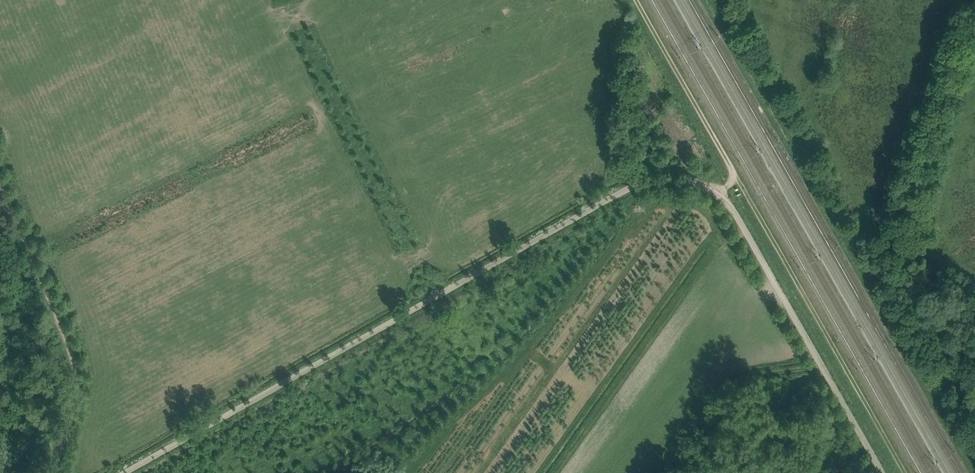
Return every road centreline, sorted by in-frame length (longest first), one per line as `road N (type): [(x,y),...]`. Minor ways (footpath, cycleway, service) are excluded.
road 1 (unclassified): [(125,472),(633,186),(679,180),(726,202)]
road 2 (track): [(974,444),(722,3)]
road 3 (unclassified): [(883,472),(726,202)]
road 4 (track): [(55,472),(78,388),(74,354),(0,178)]

